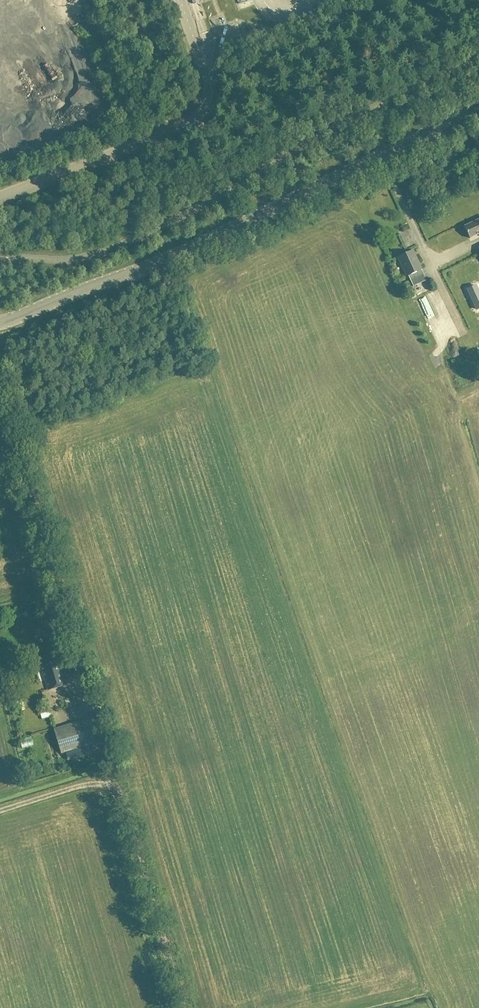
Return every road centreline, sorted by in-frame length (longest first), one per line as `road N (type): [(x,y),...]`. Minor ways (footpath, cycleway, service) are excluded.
road 1 (tertiary): [(0,323),(153,266),(478,110)]
road 2 (track): [(186,1007),(119,784)]

